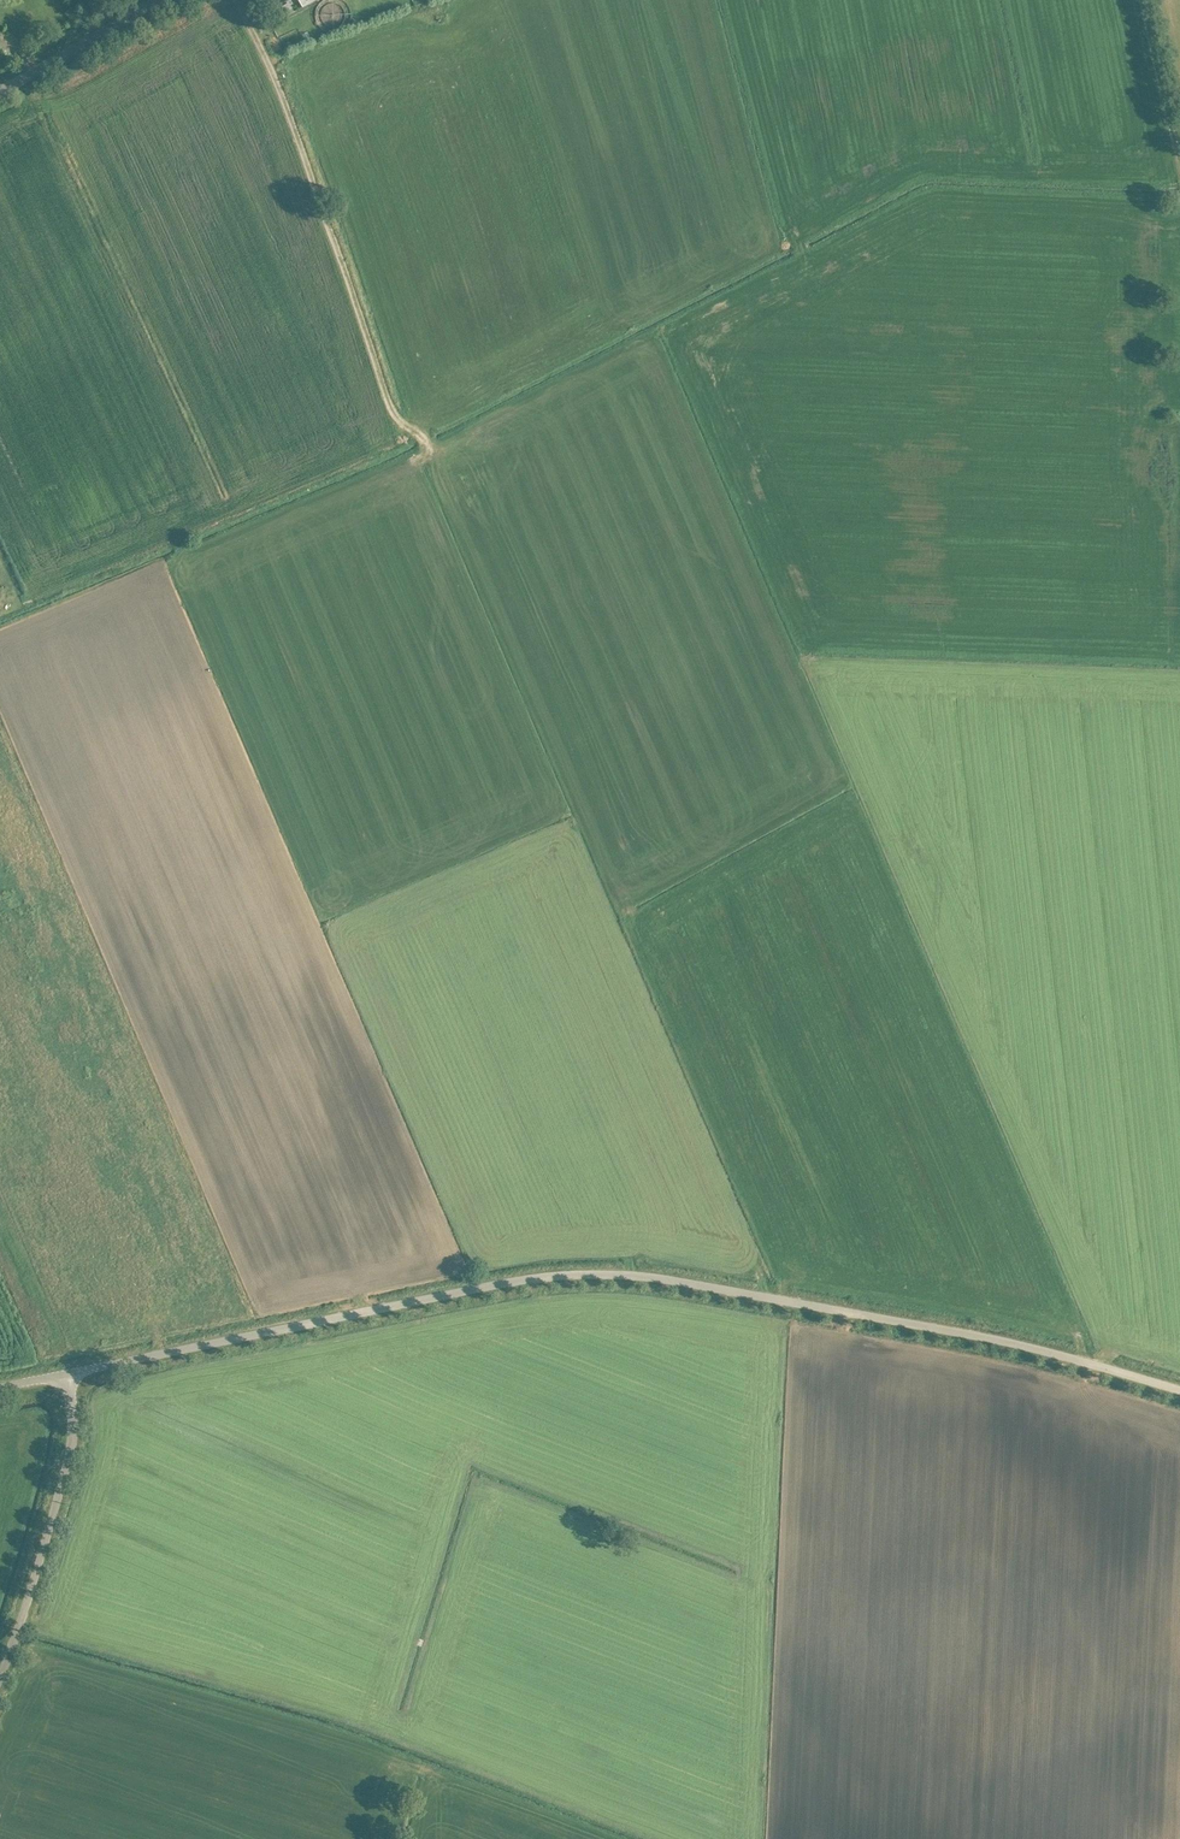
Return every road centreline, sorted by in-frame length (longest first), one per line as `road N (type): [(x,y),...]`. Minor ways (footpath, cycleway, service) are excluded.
road 1 (unclassified): [(1179,1390),(1012,1343),(671,1280),(598,1274),(505,1283),(67,1374)]
road 2 (unclassified): [(0,1678),(69,1461),(67,1374)]
road 3 (unclassified): [(0,91),(157,0)]

